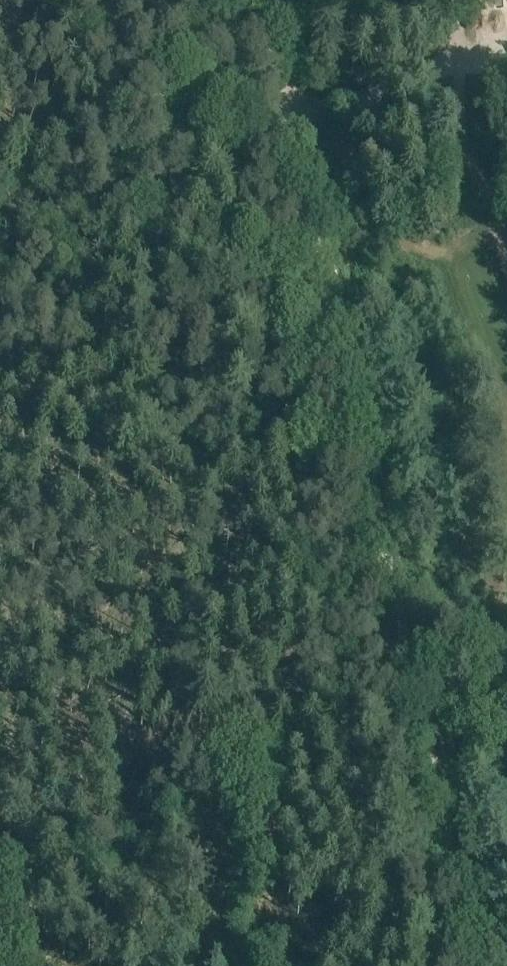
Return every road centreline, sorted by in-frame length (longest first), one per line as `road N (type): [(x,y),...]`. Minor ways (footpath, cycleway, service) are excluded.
road 1 (track): [(432,766),(265,0)]
road 2 (track): [(506,68),(422,77),(393,92),(290,119)]
road 3 (track): [(476,965),(432,766)]

